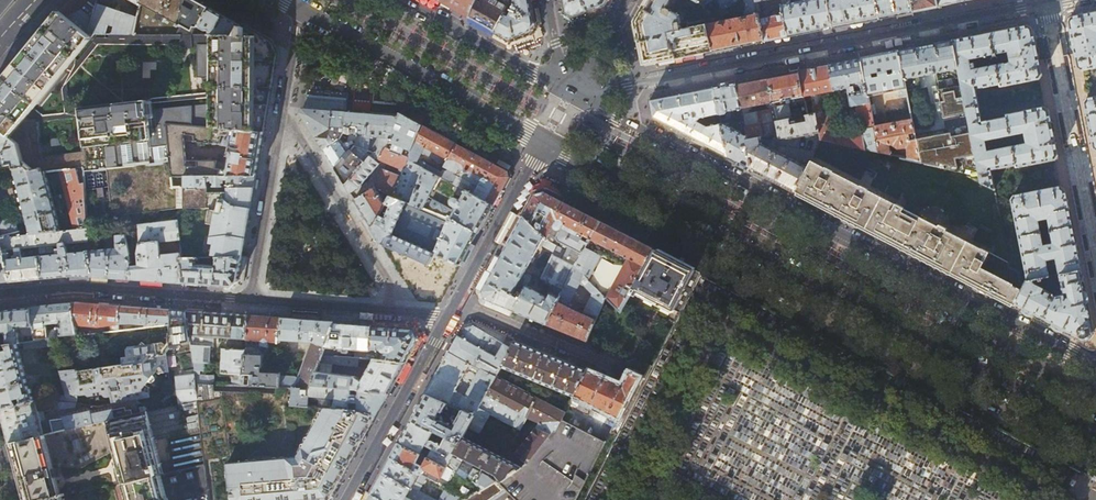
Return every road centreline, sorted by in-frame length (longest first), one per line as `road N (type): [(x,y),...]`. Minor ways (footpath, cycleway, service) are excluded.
road 1 (tertiary): [(543,143),(1095,430)]
road 2 (tertiary): [(1095,365),(570,94)]
road 3 (residential): [(1049,5),(570,94)]
road 4 (tertiary): [(301,8),(543,143)]
road 5 (residential): [(1049,5),(1095,265)]
road 6 (residential): [(282,111),(388,282),(388,311)]
road 7 (residential): [(348,499),(457,302)]
road 8 (residential): [(282,111),(250,300)]
road 9 (tertiary): [(570,94),(403,0)]
road 10 (residential): [(457,302),(625,372)]
road 11 (residential): [(457,302),(543,143)]

